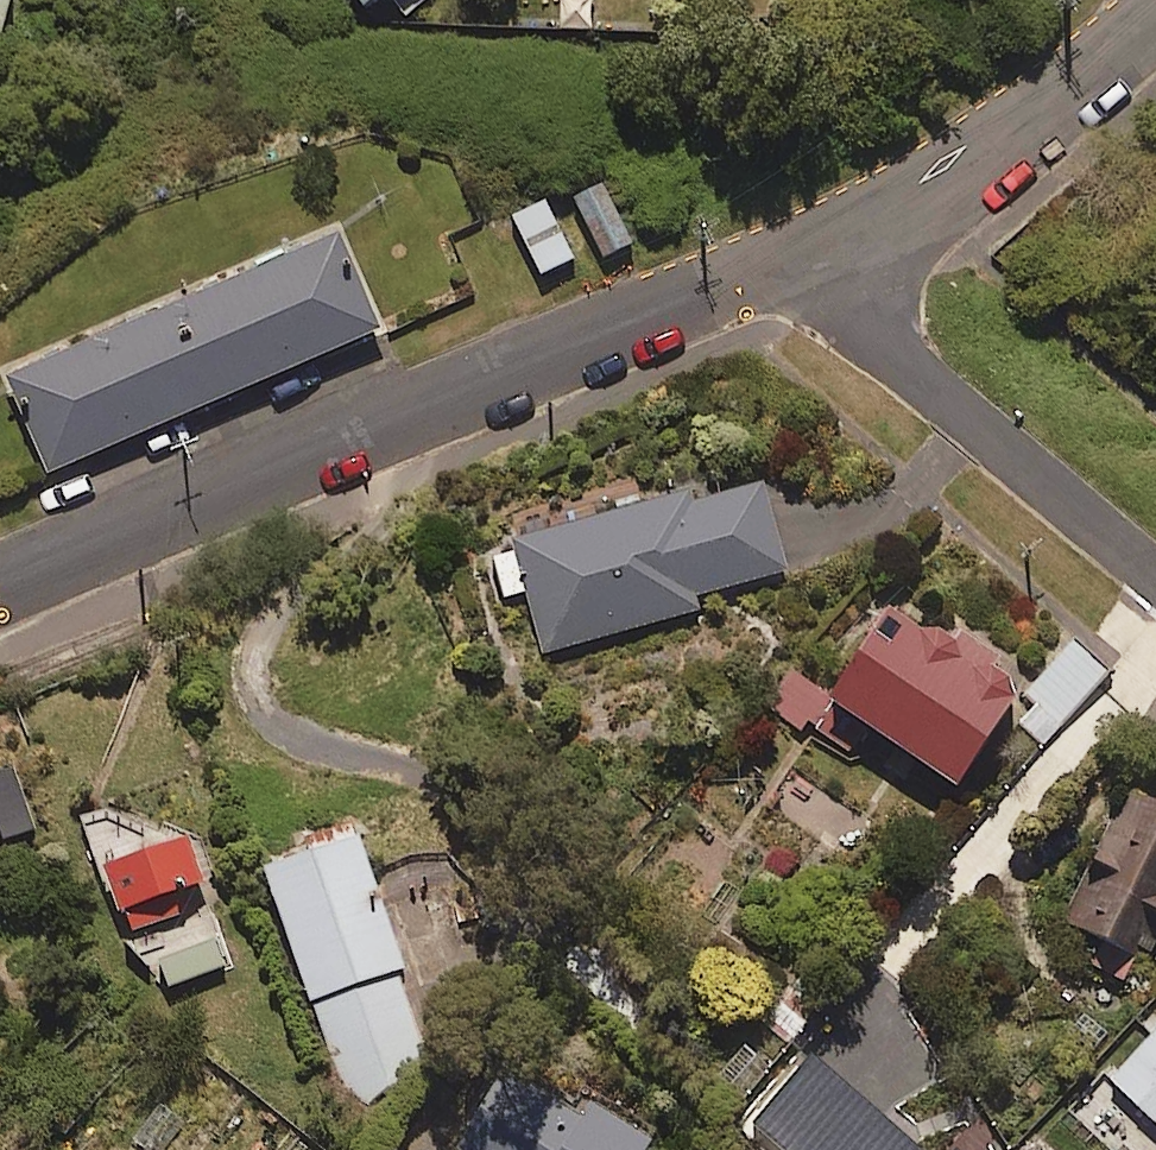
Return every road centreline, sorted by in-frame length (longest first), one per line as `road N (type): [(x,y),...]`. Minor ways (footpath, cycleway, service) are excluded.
road 1 (residential): [(819,248),(177,502),(0,582)]
road 2 (residential): [(819,248),(932,387),(1155,576)]
road 3 (residential): [(1155,14),(963,170),(819,248)]

